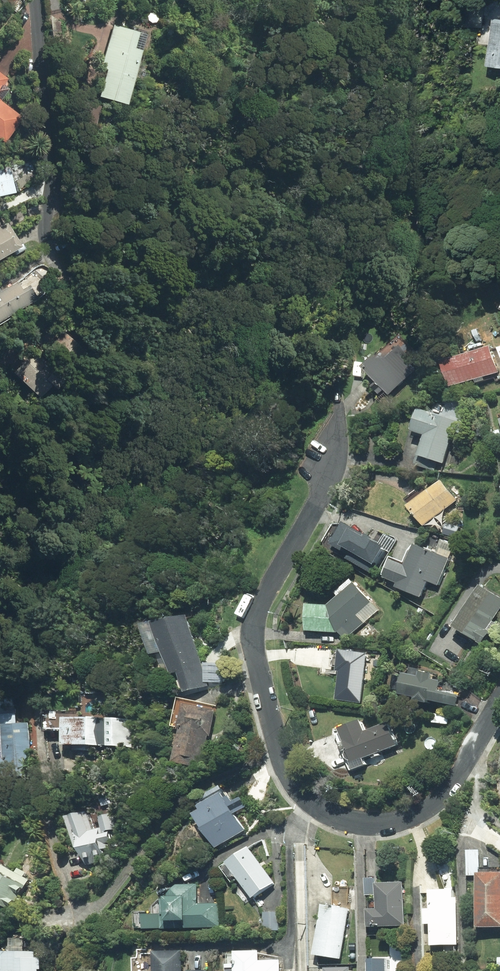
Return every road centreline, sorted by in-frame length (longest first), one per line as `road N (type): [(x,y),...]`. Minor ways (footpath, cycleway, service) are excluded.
road 1 (residential): [(341,421),(319,501),(258,614),(254,643),(292,781),(311,805),(347,822),(409,818),(444,796),(499,704)]

